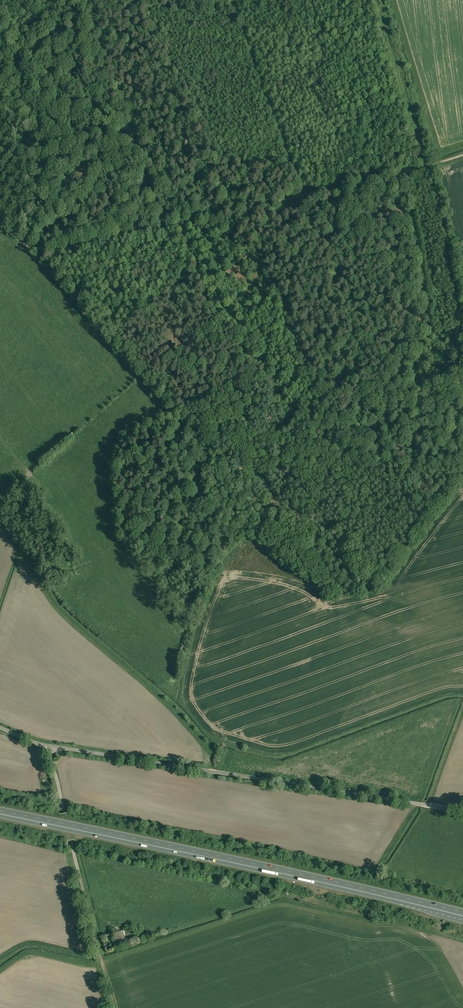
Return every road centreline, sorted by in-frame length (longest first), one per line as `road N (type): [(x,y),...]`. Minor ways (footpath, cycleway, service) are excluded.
road 1 (track): [(0,223),(28,244),(74,246),(462,155)]
road 2 (trunk): [(462,914),(0,811)]
road 3 (unclassified): [(0,728),(101,753),(462,809)]
road 4 (track): [(51,744),(110,1007)]

